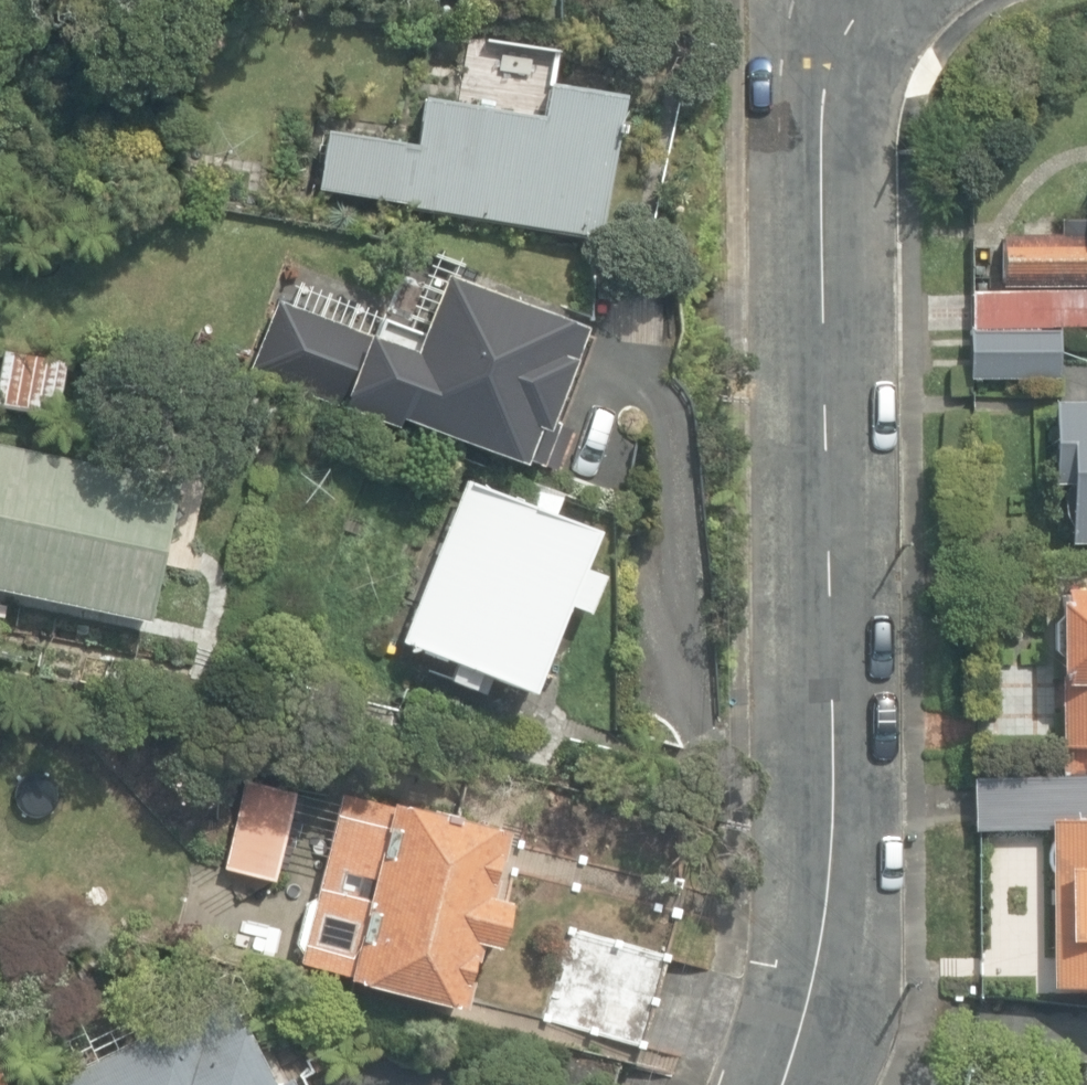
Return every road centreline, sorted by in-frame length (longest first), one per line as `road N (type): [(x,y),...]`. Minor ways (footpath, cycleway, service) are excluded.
road 1 (residential): [(783,1084),(813,964),(831,837),(821,104),(862,0)]

